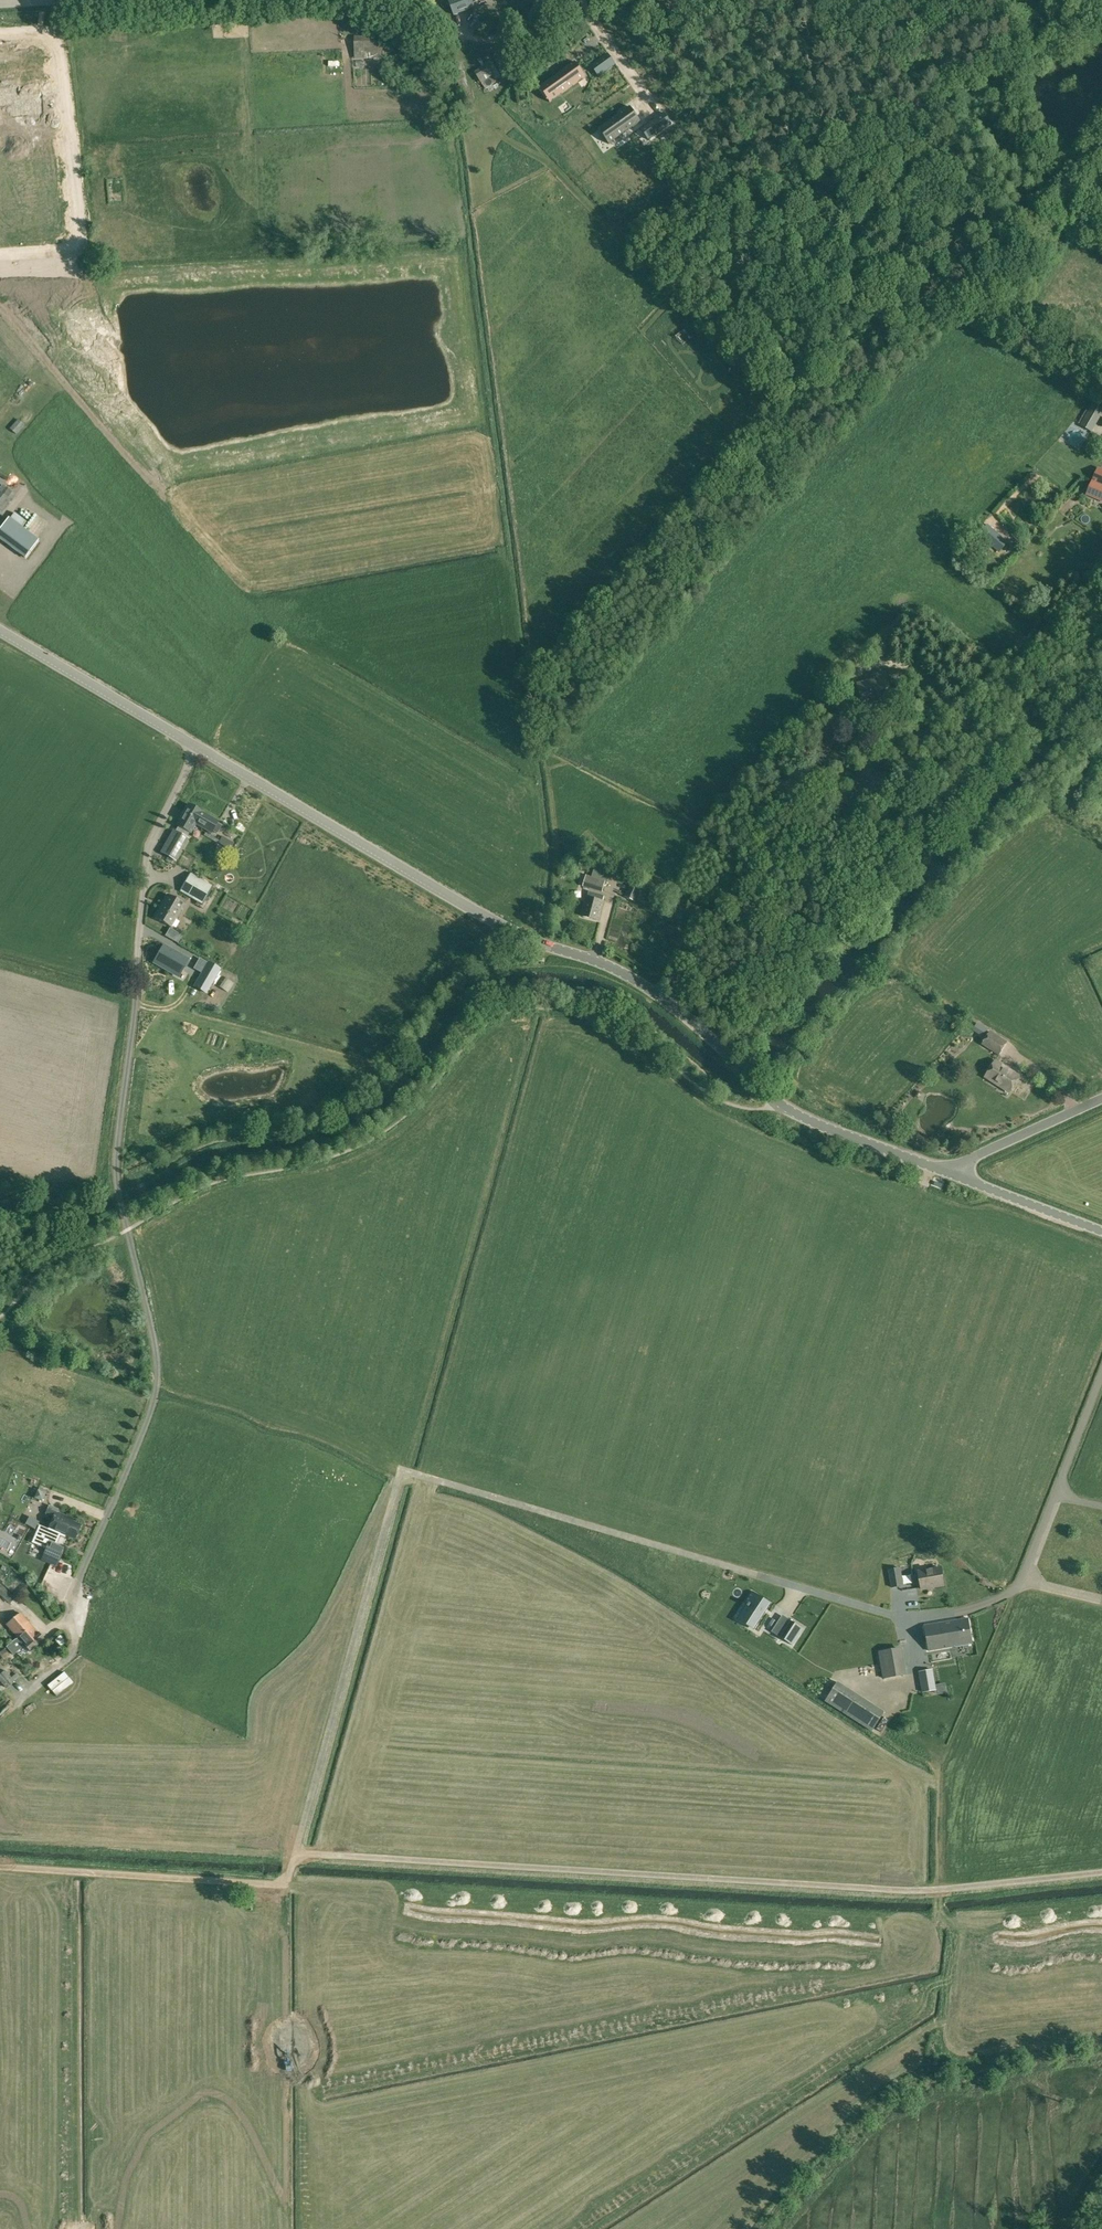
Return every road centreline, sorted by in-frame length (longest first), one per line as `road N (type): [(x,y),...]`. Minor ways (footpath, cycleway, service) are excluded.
road 1 (tertiary): [(942,1171),(797,1114),(636,981),(494,921),(198,747)]
road 2 (track): [(295,1853),(903,1890),(1101,1872)]
road 3 (track): [(1101,575),(858,837),(832,859),(728,912),(657,994)]
road 4 (track): [(128,1228),(157,1389),(72,1591),(72,1652),(20,1698)]
road 5 (track): [(406,1470),(295,1853)]
road 6 (residential): [(0,32),(58,28),(86,254),(0,257)]
road 7 (track): [(406,1470),(738,1570)]
road 8 (track): [(1101,2037),(969,2055),(940,2047),(951,1931),(940,1889)]
road 9 (track): [(0,1867),(276,1886),(295,1853)]
road 10 (track): [(1015,1590),(943,1762),(940,1889)]
road 11 (unclassified): [(198,747),(149,843),(137,993)]
road 12 (tertiary): [(198,747),(0,630)]
road 13 (track): [(137,993),(117,1185)]
road 14 (unclassified): [(942,1171),(1101,1099)]
road 15 (tertiary): [(1101,1231),(942,1171)]
road 16 (residential): [(380,0),(481,37),(533,16)]

